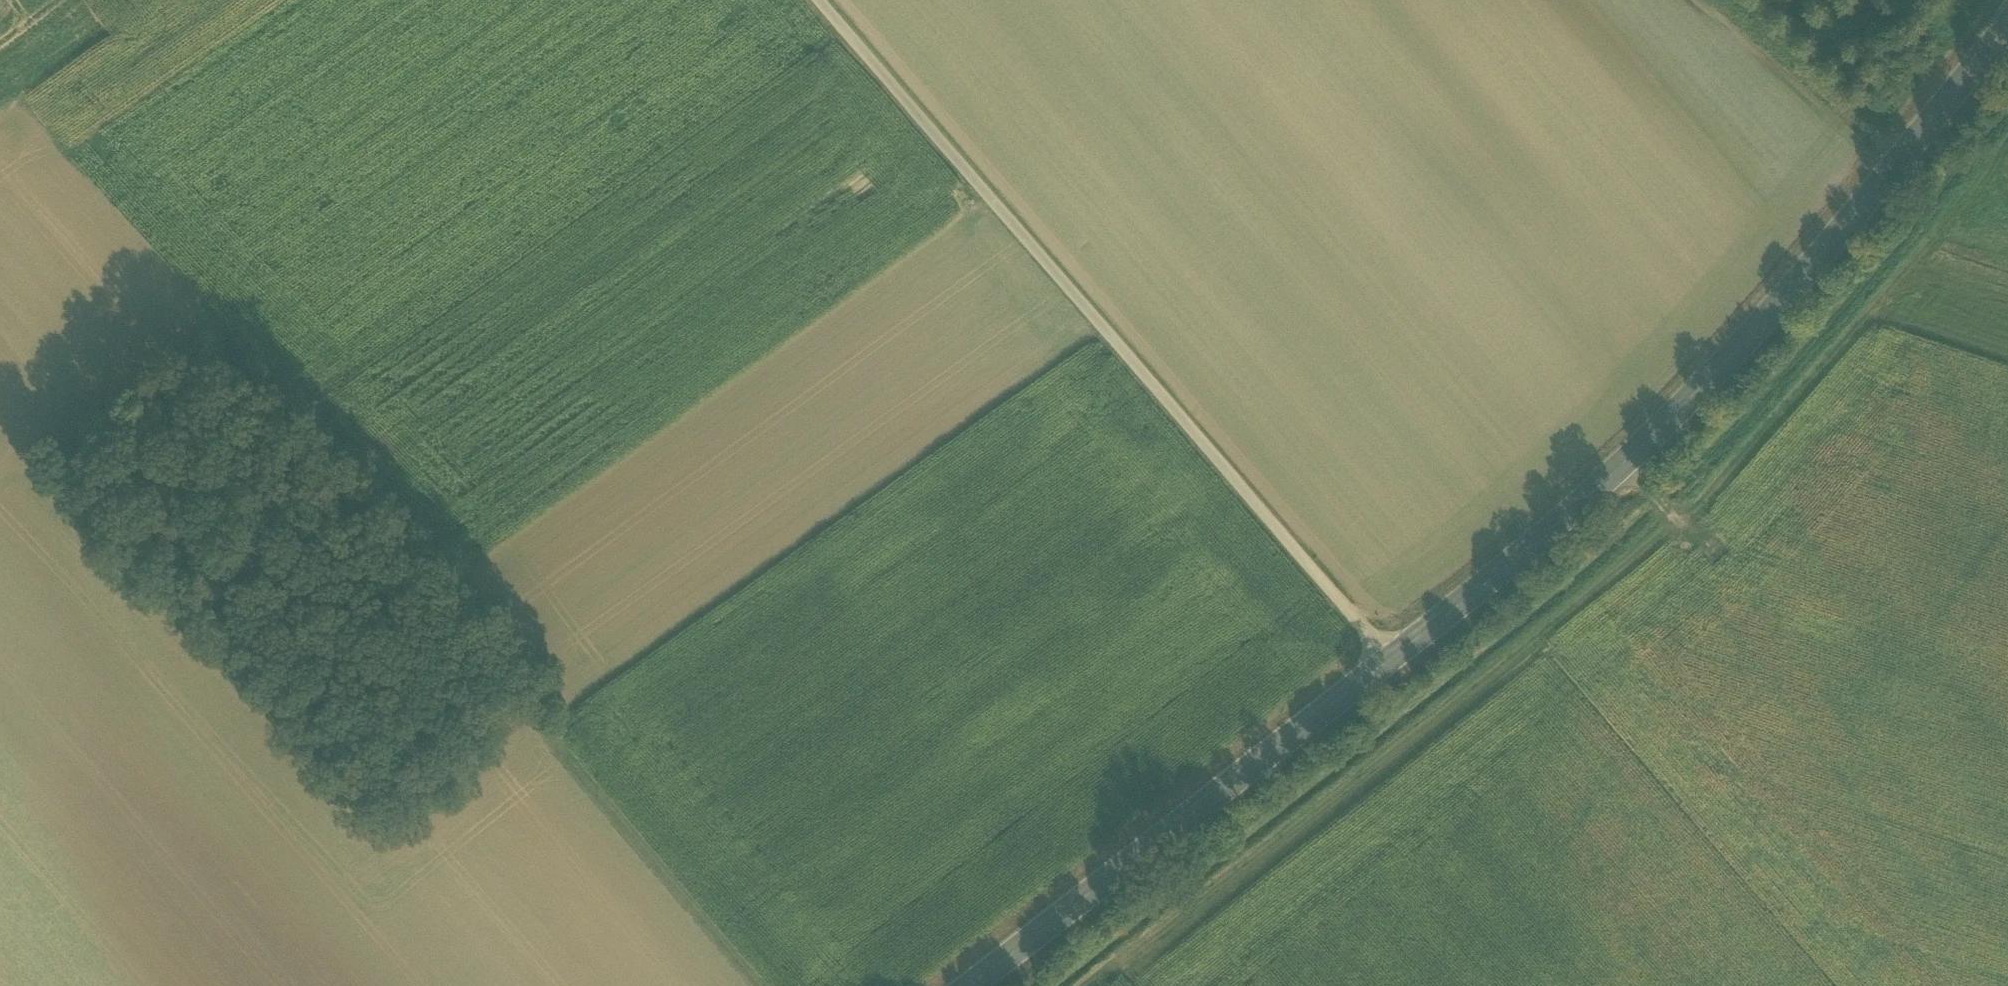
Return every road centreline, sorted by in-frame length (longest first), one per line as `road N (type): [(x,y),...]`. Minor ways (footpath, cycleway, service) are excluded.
road 1 (secondary): [(1389,660),(1561,520),(1678,410),(1812,265),(2007,25)]
road 2 (unclassified): [(1389,660),(818,0)]
road 3 (secondary): [(970,985),(1389,660)]
road 4 (track): [(551,744),(755,985)]

